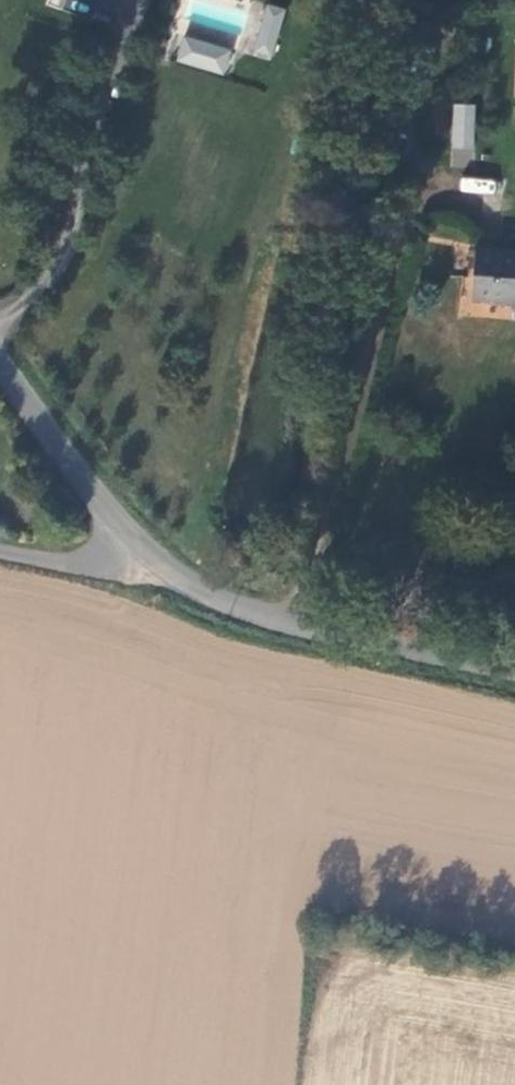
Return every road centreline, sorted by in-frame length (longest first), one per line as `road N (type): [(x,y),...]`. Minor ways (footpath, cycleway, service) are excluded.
road 1 (unclassified): [(514,681),(221,592),(163,555)]
road 2 (residential): [(0,311),(55,268),(77,211),(85,142),(142,0)]
road 3 (unclassified): [(163,555),(106,518),(0,375)]
road 4 (residential): [(163,555),(91,566),(0,549)]

